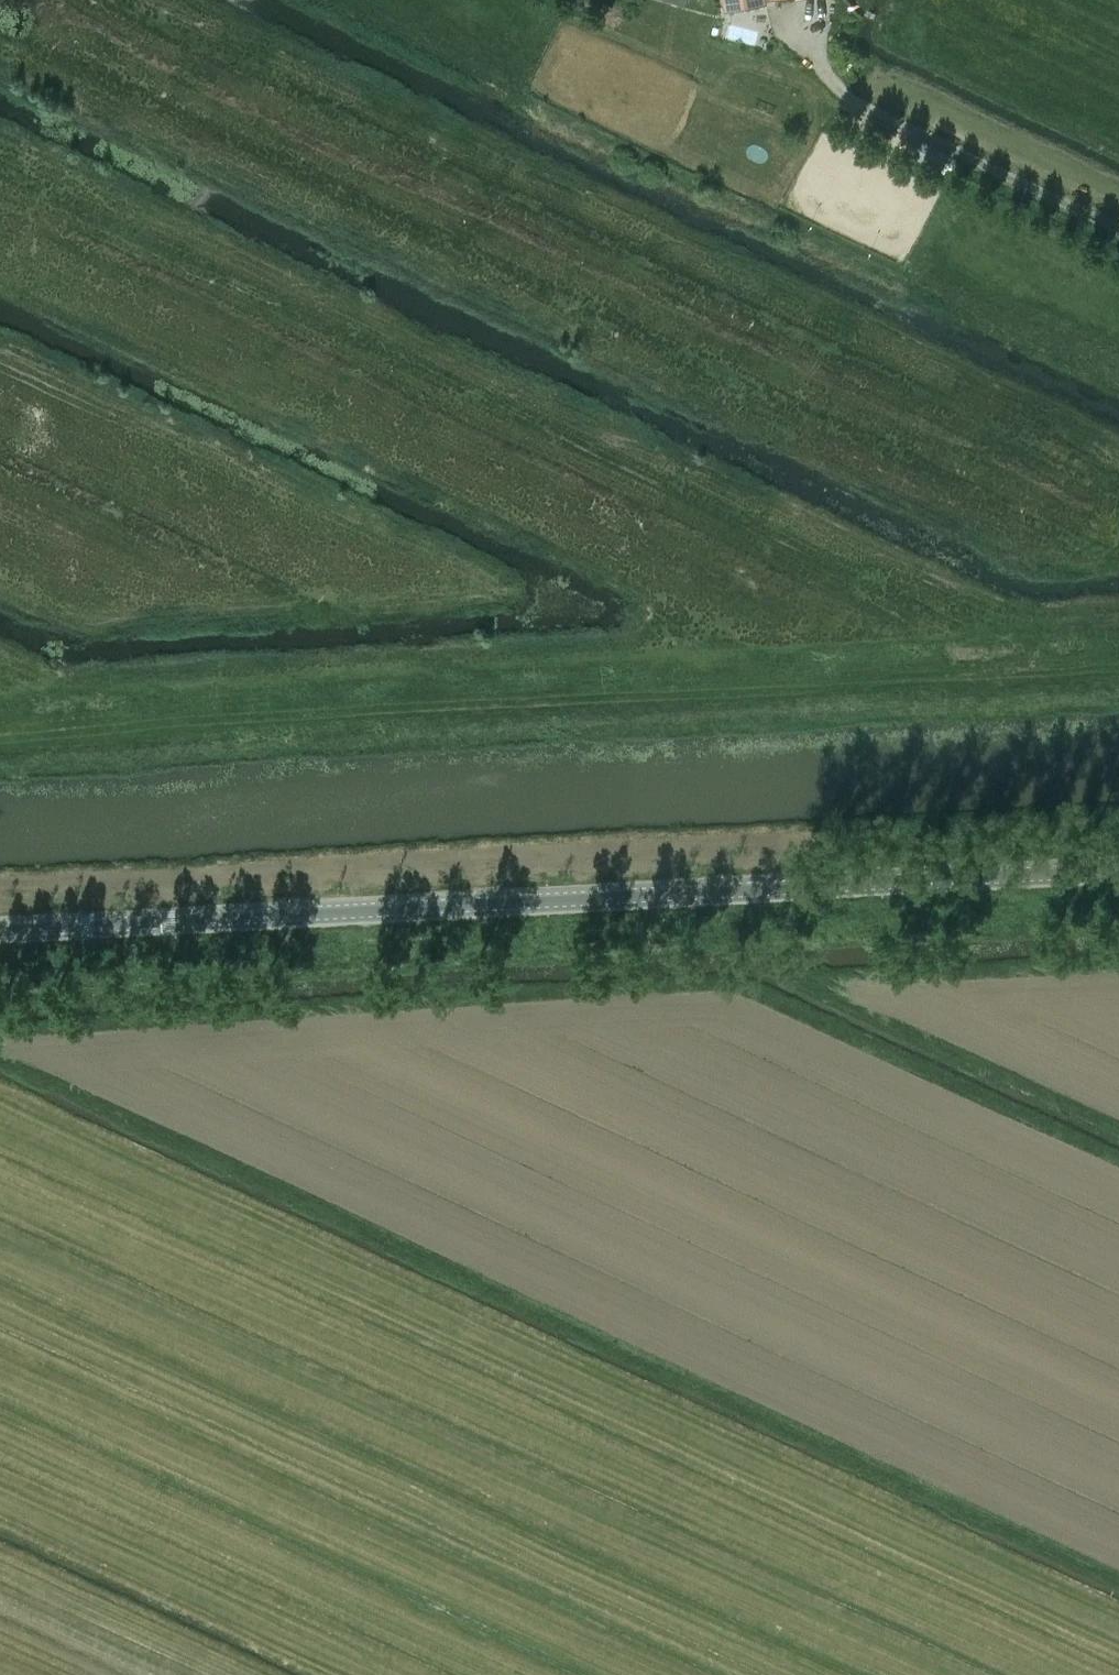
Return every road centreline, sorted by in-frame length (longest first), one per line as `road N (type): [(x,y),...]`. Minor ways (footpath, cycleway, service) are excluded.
road 1 (unclassified): [(0,929),(1118,865)]
road 2 (unclassified): [(1118,221),(794,62)]

